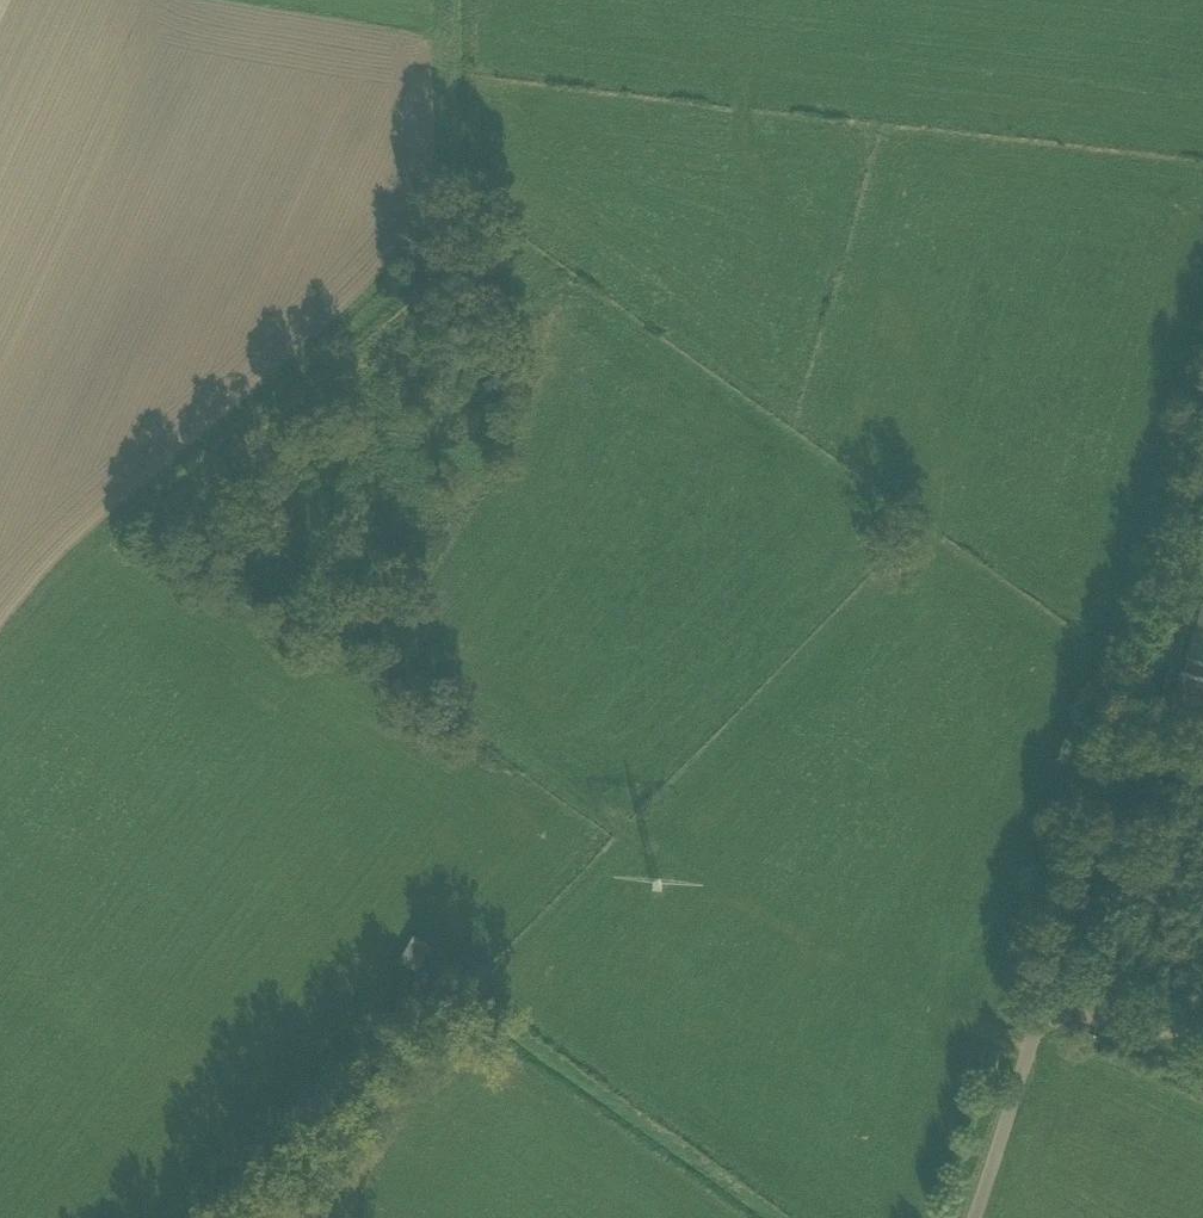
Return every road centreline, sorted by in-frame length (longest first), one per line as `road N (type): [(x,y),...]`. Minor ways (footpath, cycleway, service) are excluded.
road 1 (unclassified): [(1202,475),(968,1217)]

